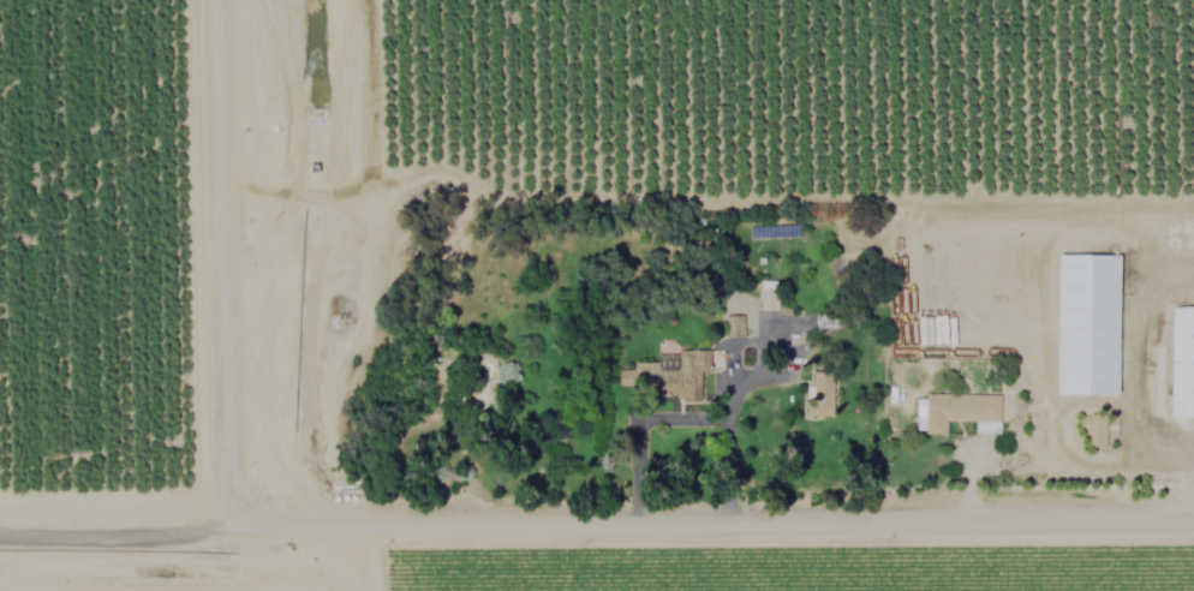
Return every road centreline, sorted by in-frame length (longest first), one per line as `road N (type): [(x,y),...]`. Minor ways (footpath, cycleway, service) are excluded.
road 1 (track): [(0,513),(351,527),(1193,509)]
road 2 (residential): [(215,521),(208,0)]
road 3 (track): [(1193,456),(1151,432),(1138,401),(1136,340),(1140,296),(1154,282),(1193,277)]
road 4 (track): [(735,519),(733,416),(753,357)]

